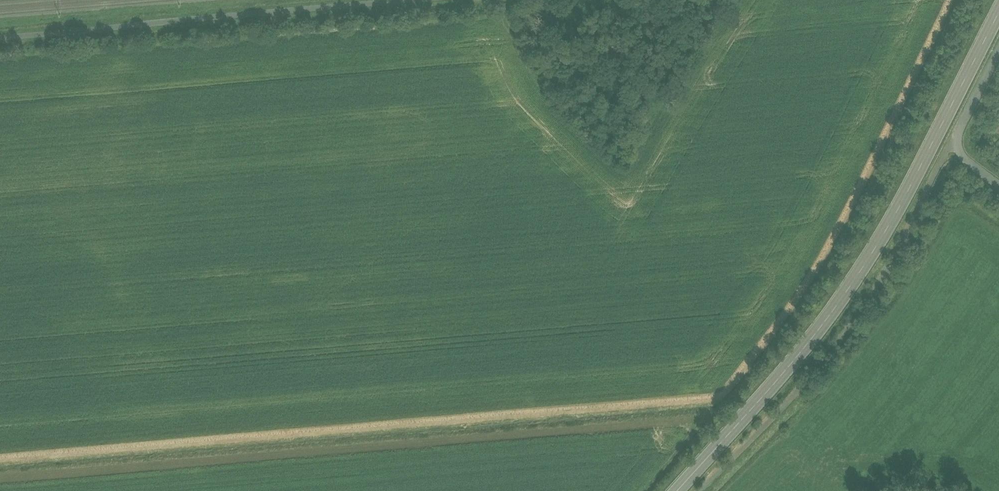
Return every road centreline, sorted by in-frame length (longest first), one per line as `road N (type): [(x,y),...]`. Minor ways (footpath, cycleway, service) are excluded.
road 1 (tertiary): [(998,8),(834,311),(677,490)]
road 2 (unclassified): [(411,0),(0,37)]
road 3 (unclassified): [(998,185),(959,153),(956,141),(998,47)]

